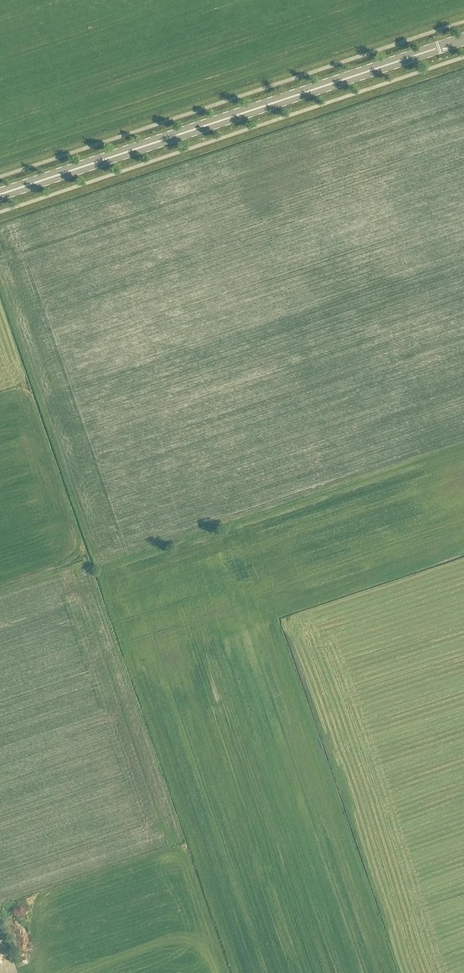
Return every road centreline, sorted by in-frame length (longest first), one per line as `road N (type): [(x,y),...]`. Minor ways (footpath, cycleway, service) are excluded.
road 1 (tertiary): [(463,39),(0,194)]

